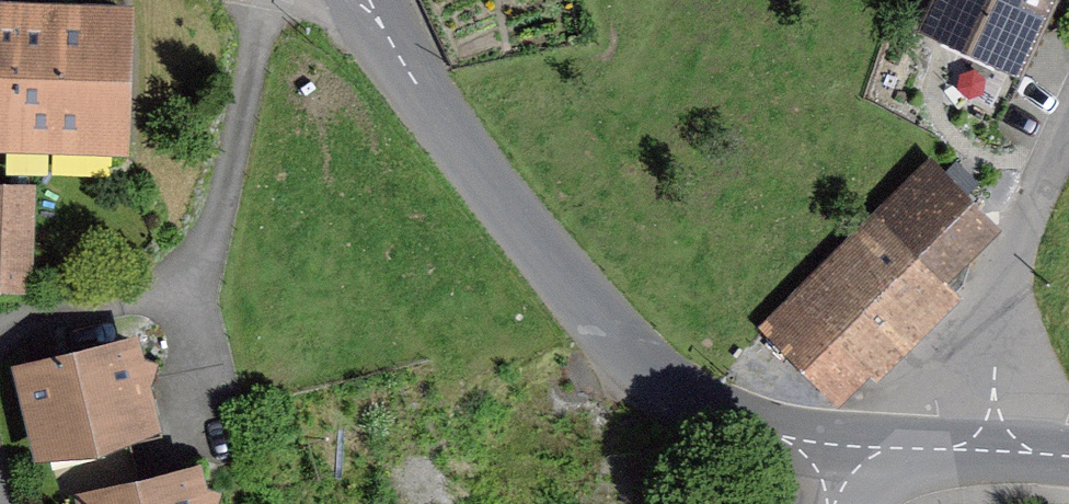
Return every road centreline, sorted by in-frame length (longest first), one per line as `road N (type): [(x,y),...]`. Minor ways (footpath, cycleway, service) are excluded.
road 1 (tertiary): [(363,0),(518,233),(619,358),(702,416),(839,458)]
road 2 (unclassified): [(1068,129),(1016,238),(994,354),(990,458)]
road 3 (tertiary): [(839,458),(990,458)]

